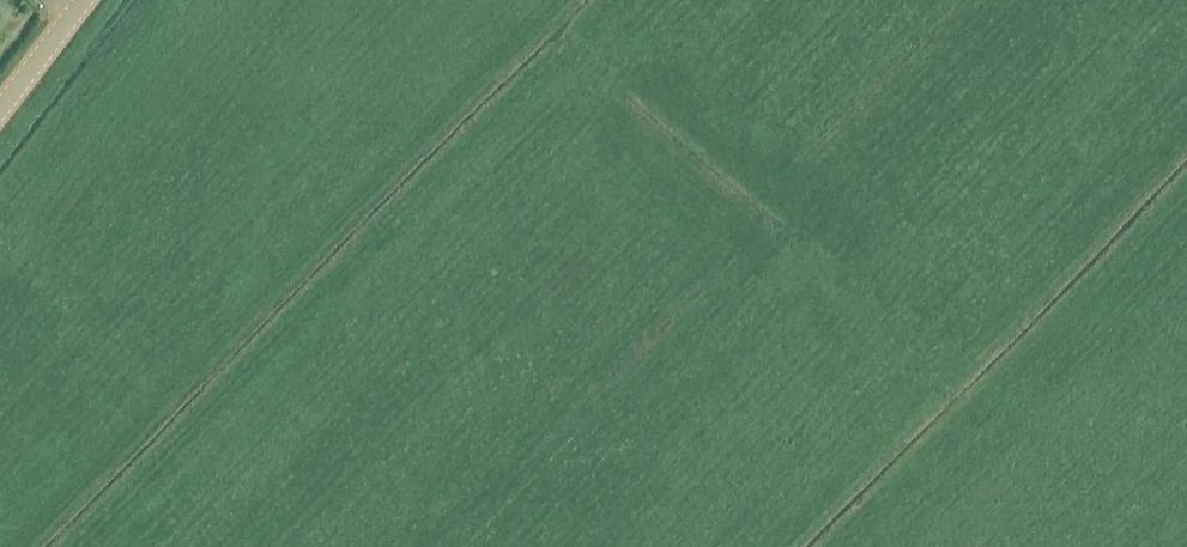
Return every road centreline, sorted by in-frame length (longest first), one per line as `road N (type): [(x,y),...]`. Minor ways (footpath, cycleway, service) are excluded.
road 1 (tertiary): [(0,109),(84,0)]

